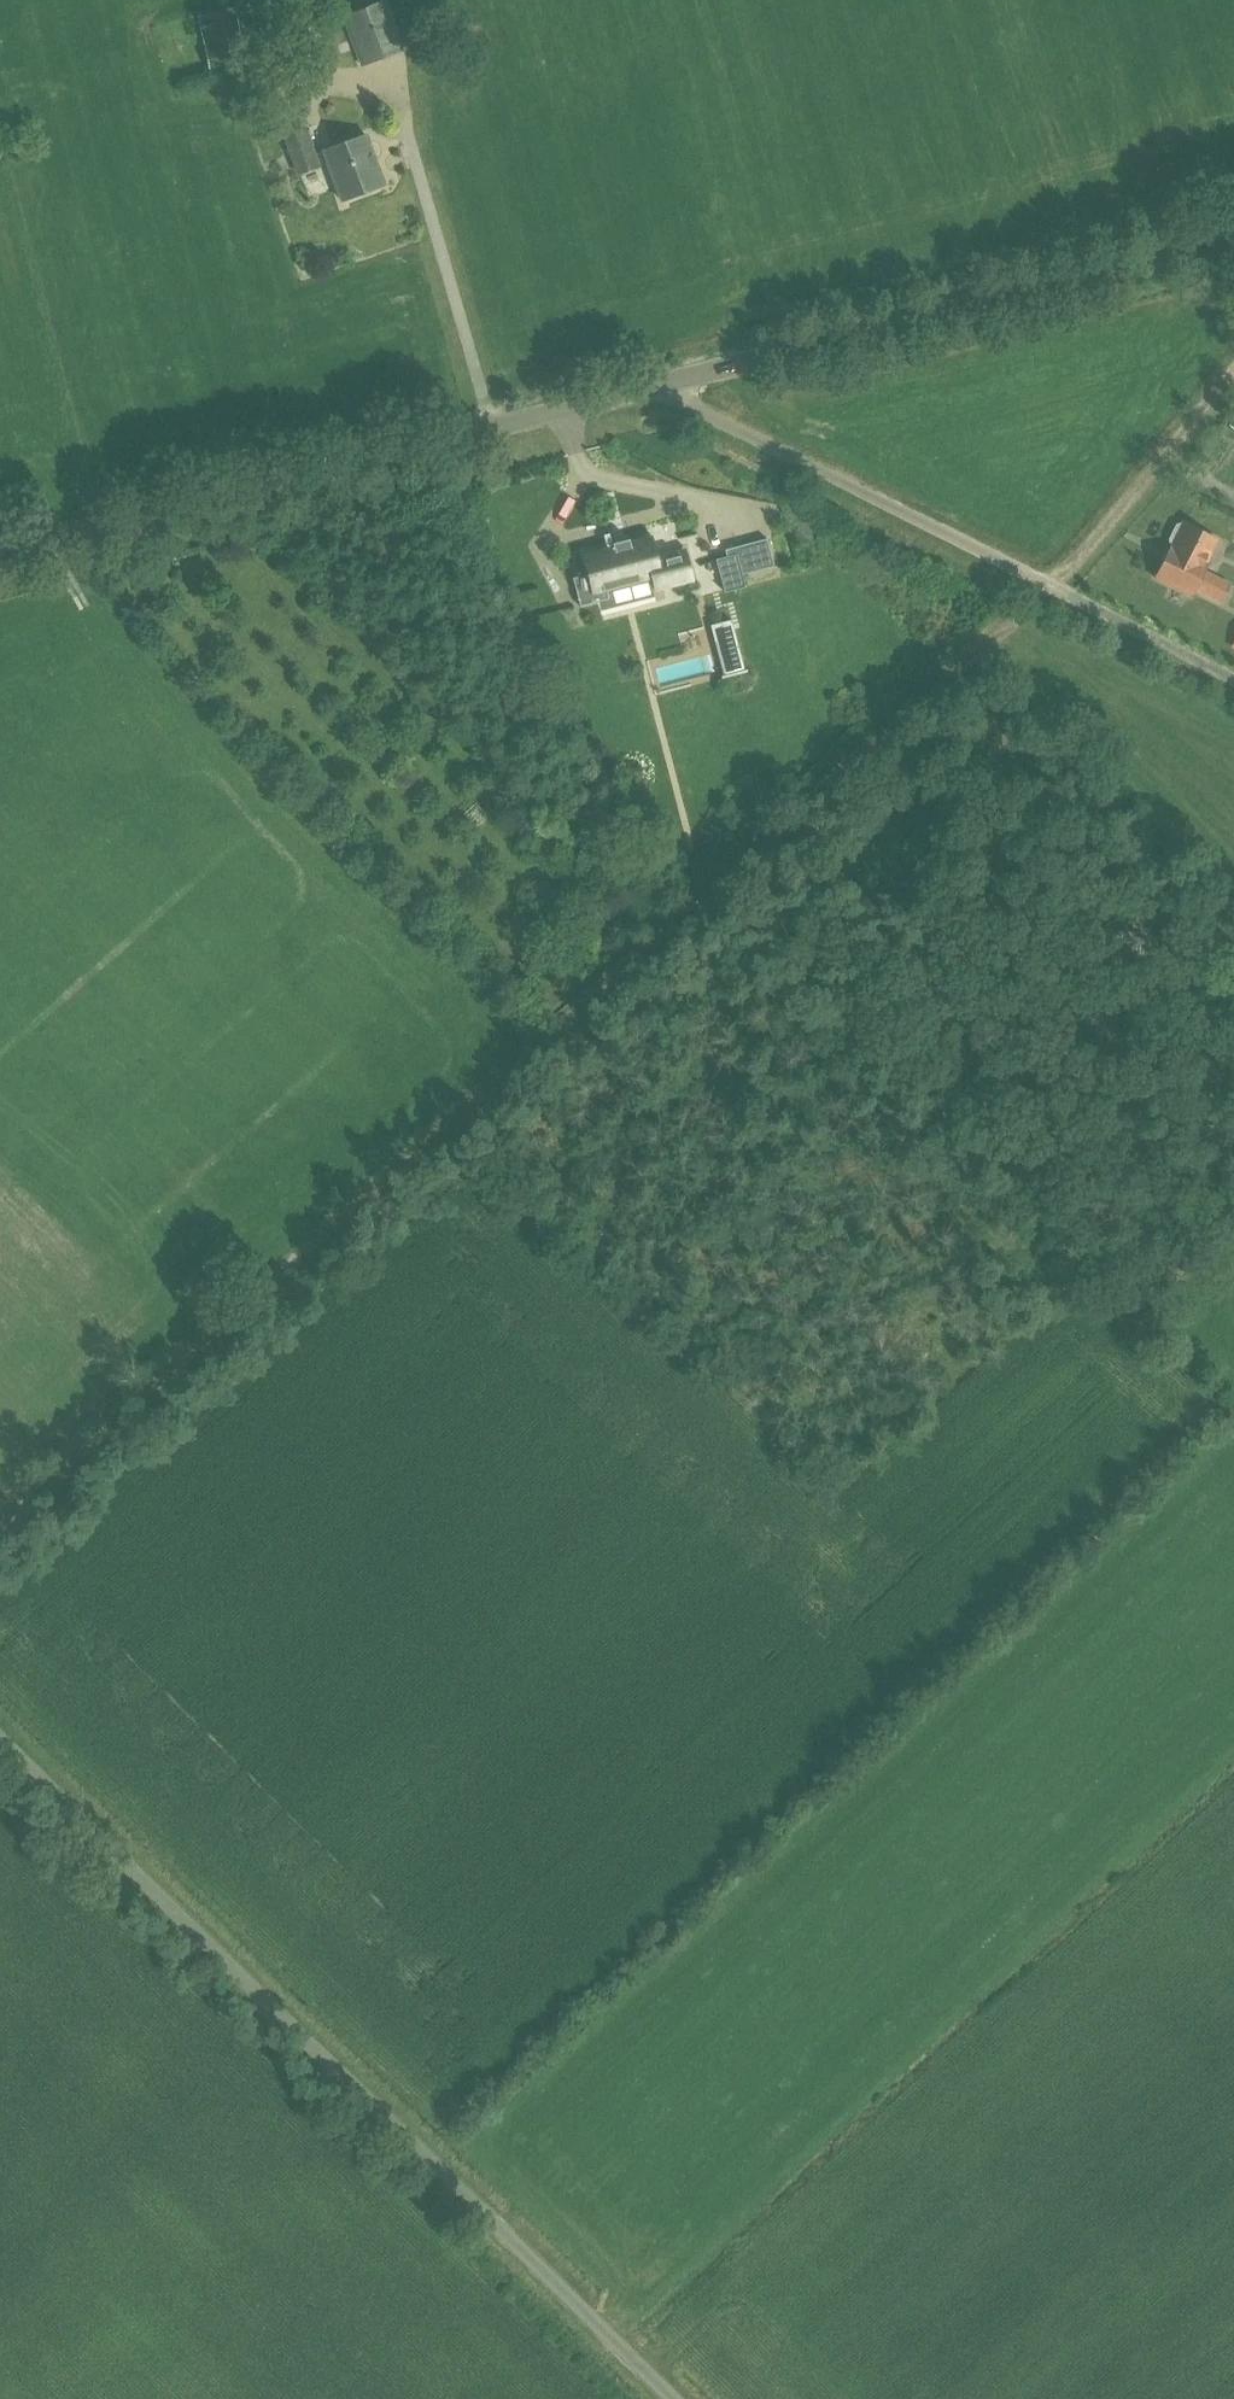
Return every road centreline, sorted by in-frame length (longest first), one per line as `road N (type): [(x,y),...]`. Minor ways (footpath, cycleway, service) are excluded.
road 1 (track): [(1058,593),(0,1522)]
road 2 (unclassified): [(0,559),(1233,239)]
road 3 (unclassified): [(694,2398),(0,1729)]
road 4 (track): [(1058,593),(1233,365)]

